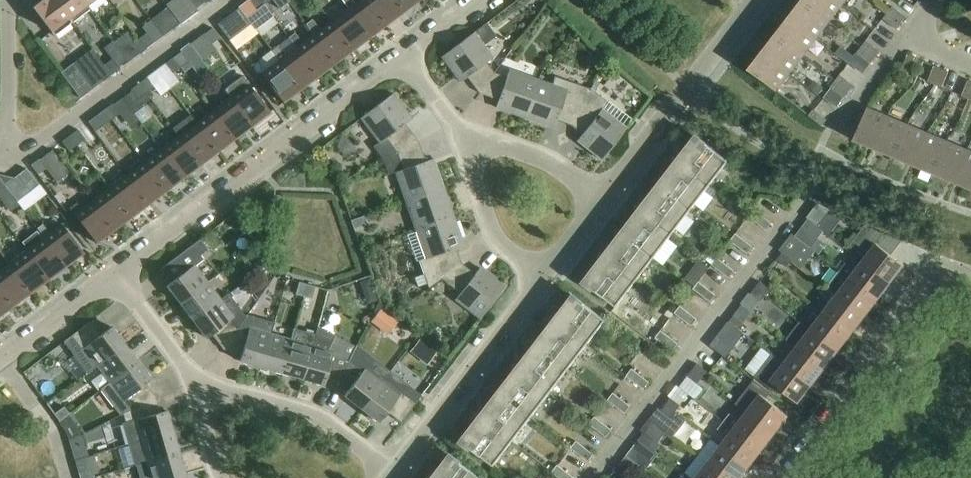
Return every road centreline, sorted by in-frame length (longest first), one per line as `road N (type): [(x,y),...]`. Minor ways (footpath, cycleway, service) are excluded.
road 1 (residential): [(403,57),(114,274)]
road 2 (residential): [(799,208),(594,477)]
road 3 (residential): [(785,477),(932,286),(970,285)]
road 4 (residential): [(20,157),(229,0)]
road 5 (residential): [(756,0),(601,202)]
road 6 (residential): [(541,277),(393,470)]
road 7 (residential): [(393,470),(301,407),(196,383)]
road 8 (residential): [(474,154),(496,244),(541,277)]
road 9 (residential): [(601,202),(547,163),(497,146),(474,154)]
road 10 (residential): [(114,274),(2,359)]
road 11 (residential): [(70,477),(48,425),(2,359)]
road 12 (residential): [(114,274),(196,383)]
road 13 (residential): [(6,0),(8,122)]
road 14 (residential): [(403,57),(474,154)]

